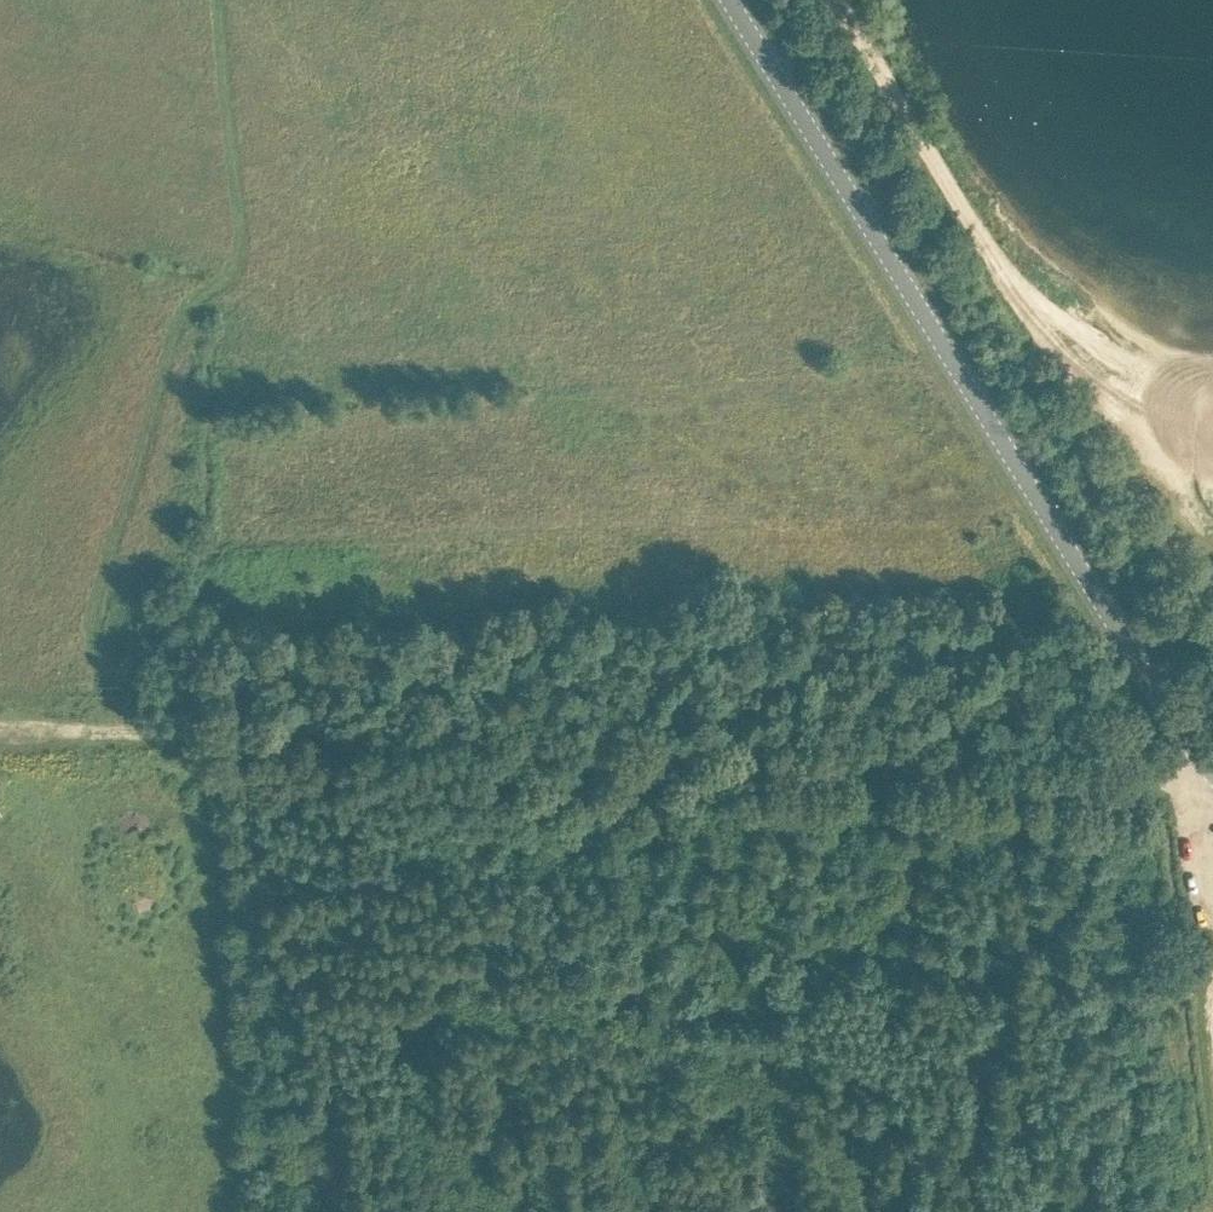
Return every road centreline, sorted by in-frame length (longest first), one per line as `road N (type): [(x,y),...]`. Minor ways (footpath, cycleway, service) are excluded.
road 1 (track): [(1203,760),(1153,774),(123,738)]
road 2 (unclassified): [(1212,769),(731,0)]
road 3 (track): [(123,738),(0,740)]

